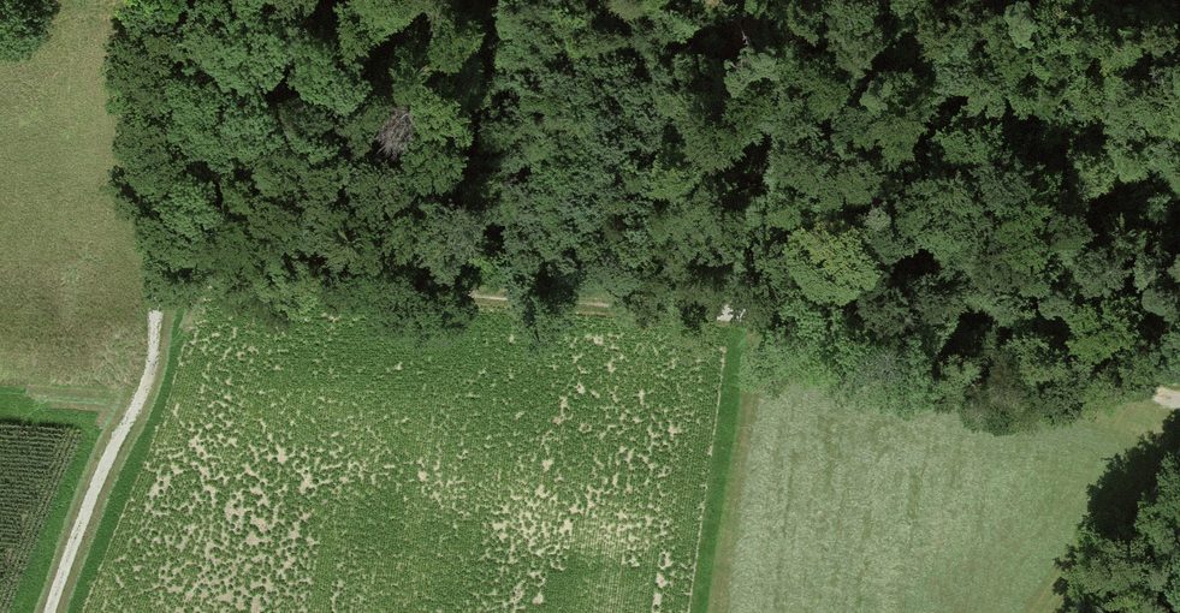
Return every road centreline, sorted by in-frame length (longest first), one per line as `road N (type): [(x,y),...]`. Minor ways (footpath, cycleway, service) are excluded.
road 1 (track): [(159,284),(418,289),(710,311),(1179,398)]
road 2 (track): [(159,274),(140,396),(49,612)]
road 3 (unclassified): [(1092,612),(1179,481)]

